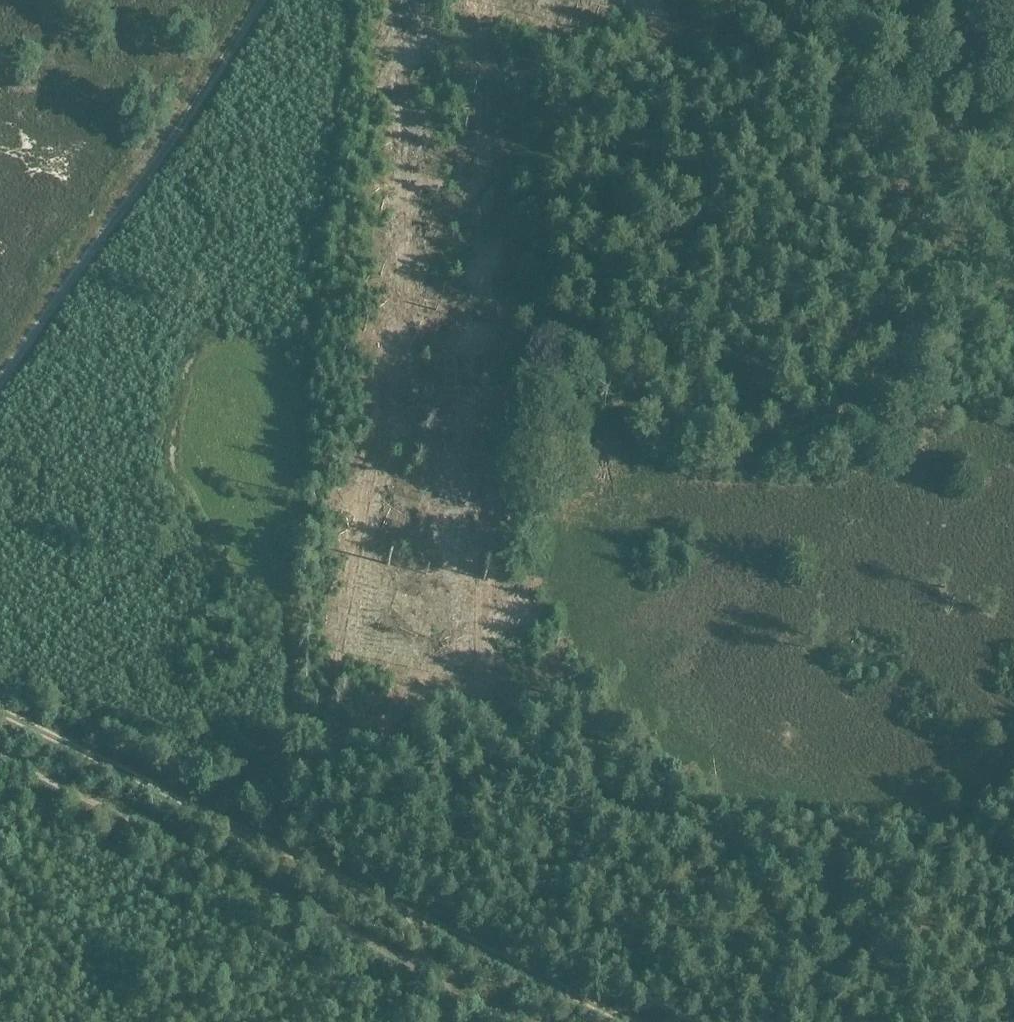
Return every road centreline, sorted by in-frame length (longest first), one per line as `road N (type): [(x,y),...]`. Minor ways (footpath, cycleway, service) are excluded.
road 1 (track): [(0,709),(632,1021)]
road 2 (track): [(0,759),(525,1021)]
road 3 (track): [(249,0),(216,68),(0,369)]
road 4 (track): [(448,1021),(443,983),(408,909)]

